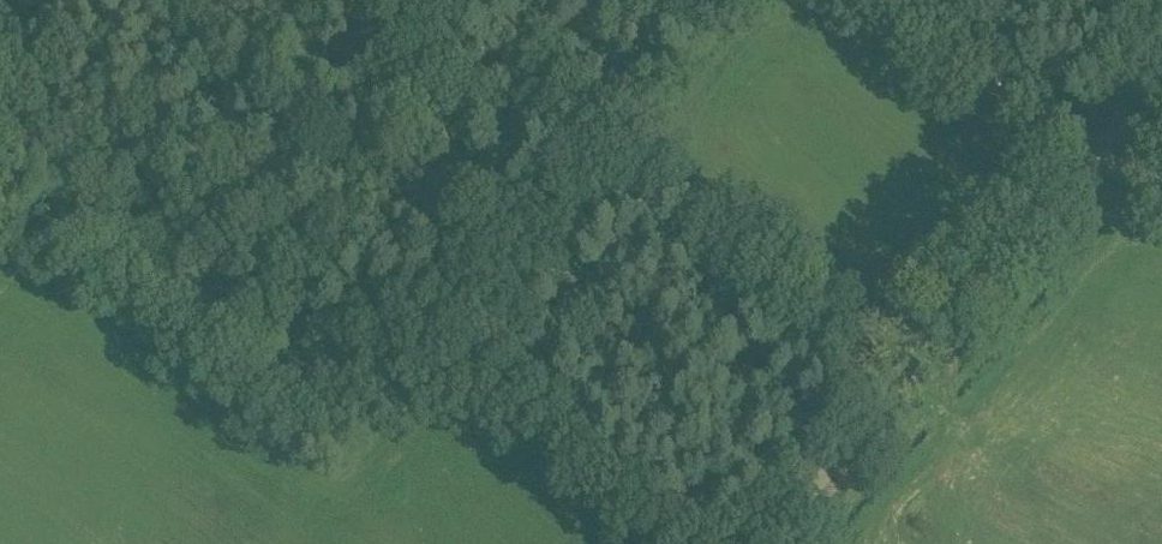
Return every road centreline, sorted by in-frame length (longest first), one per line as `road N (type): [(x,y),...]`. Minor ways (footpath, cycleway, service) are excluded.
road 1 (unclassified): [(768,543),(1083,162),(1116,118),(1161,30)]
road 2 (track): [(878,0),(1083,162),(1161,187)]

